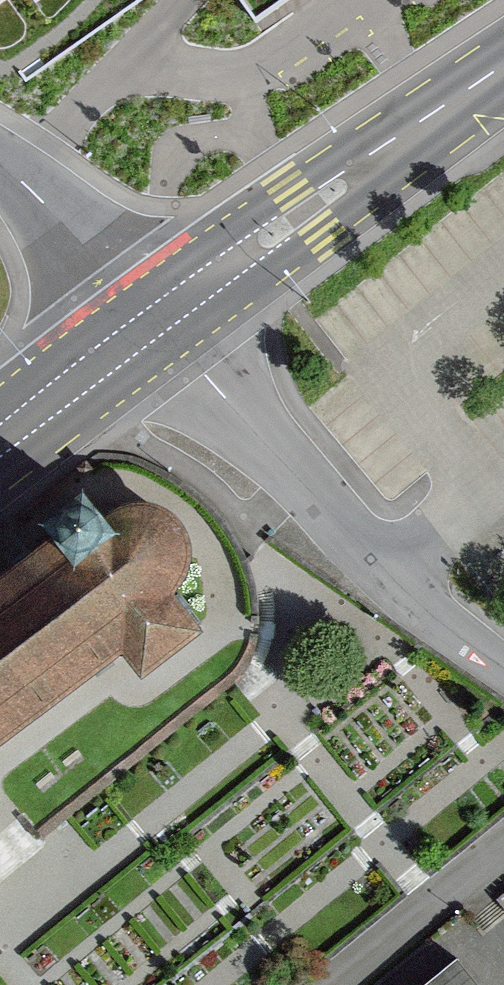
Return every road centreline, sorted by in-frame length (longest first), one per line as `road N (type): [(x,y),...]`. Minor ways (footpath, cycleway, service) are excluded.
road 1 (residential): [(138,335),(389,578),(503,664)]
road 2 (primary): [(503,64),(138,335)]
road 3 (residential): [(503,842),(330,984)]
road 4 (residential): [(0,163),(55,216),(138,335)]
road 5 (primary): [(138,335),(0,443)]

